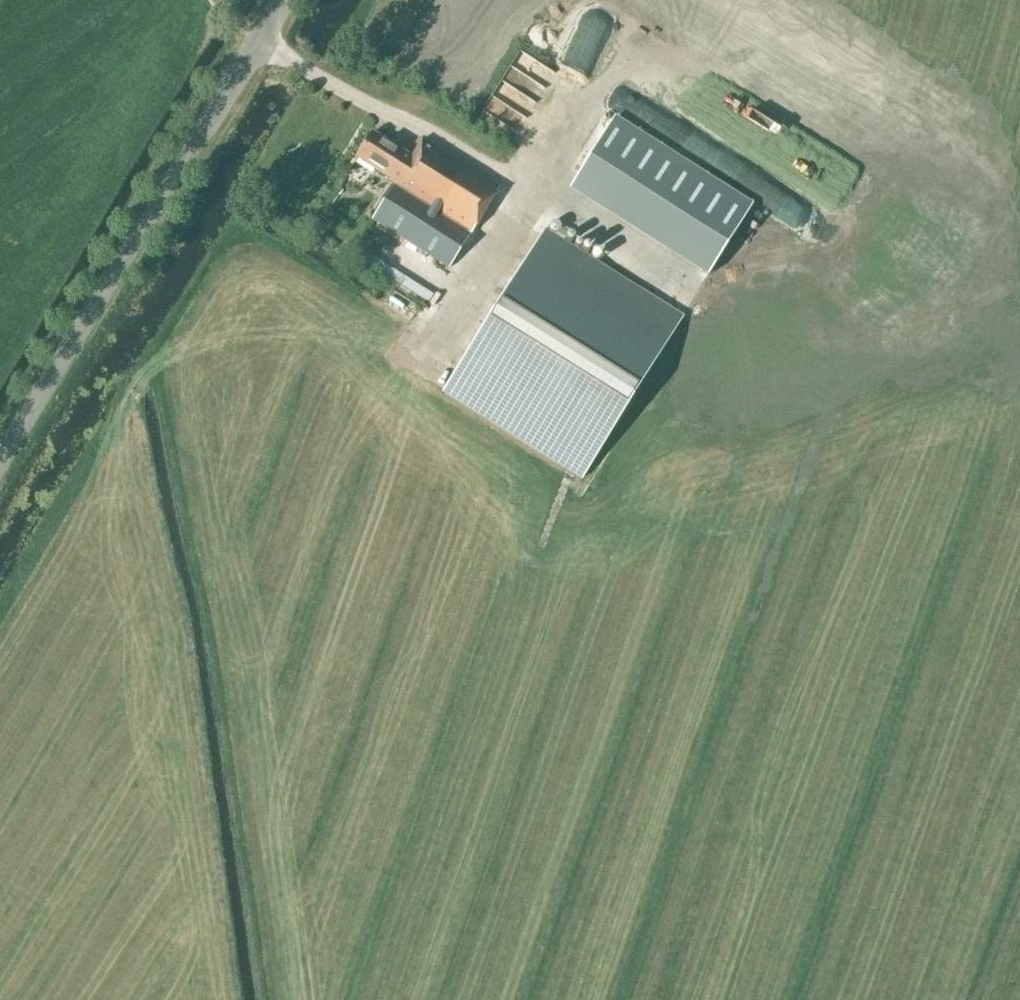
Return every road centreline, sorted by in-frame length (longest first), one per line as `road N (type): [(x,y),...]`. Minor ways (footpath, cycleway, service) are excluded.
road 1 (tertiary): [(0,461),(283,0)]

